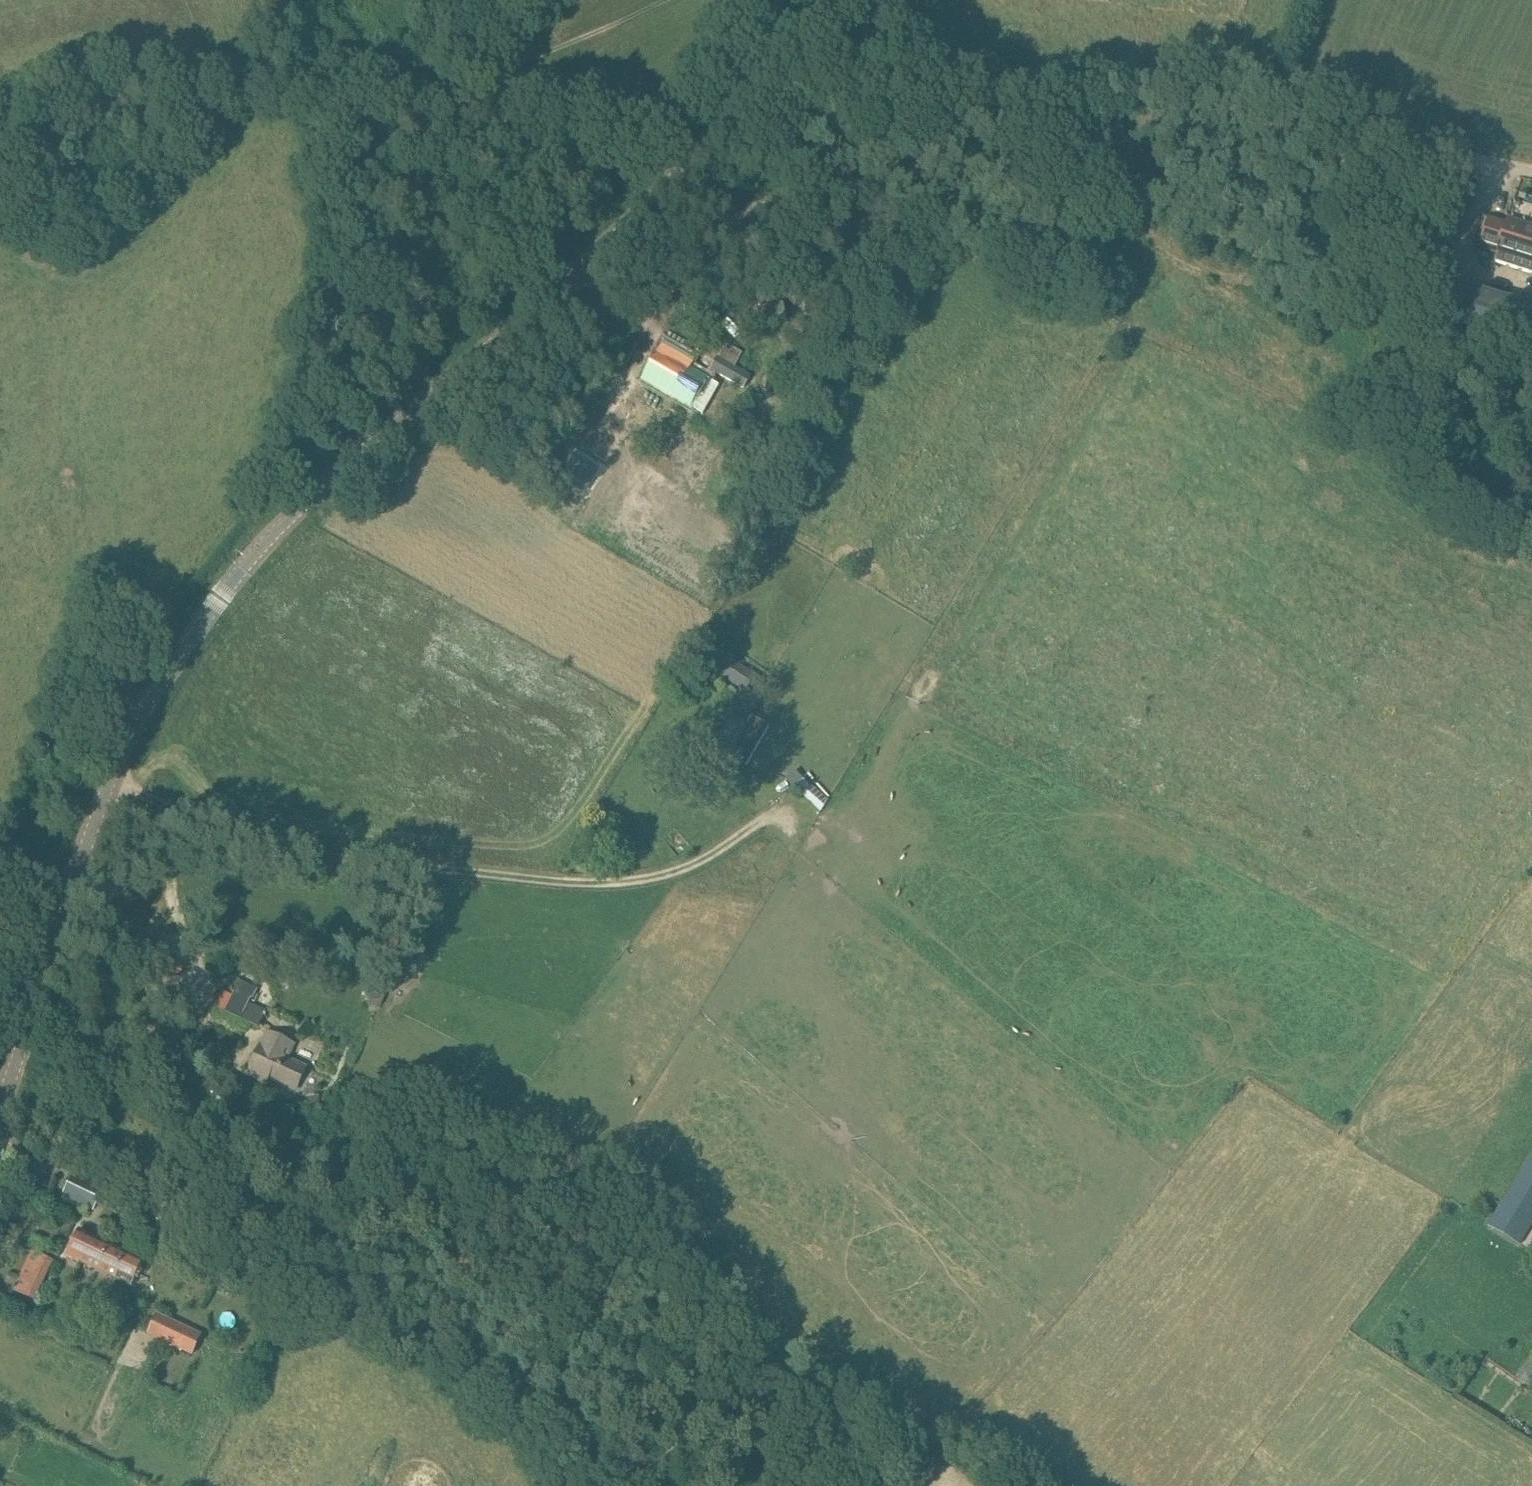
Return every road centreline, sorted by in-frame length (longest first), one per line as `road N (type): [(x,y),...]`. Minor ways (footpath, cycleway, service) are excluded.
road 1 (tertiary): [(0,1104),(126,745),(223,598),(259,549),(377,435),(616,233),(706,141),(818,0)]
road 2 (track): [(885,0),(948,64),(998,84),(1212,58),(1531,174)]

